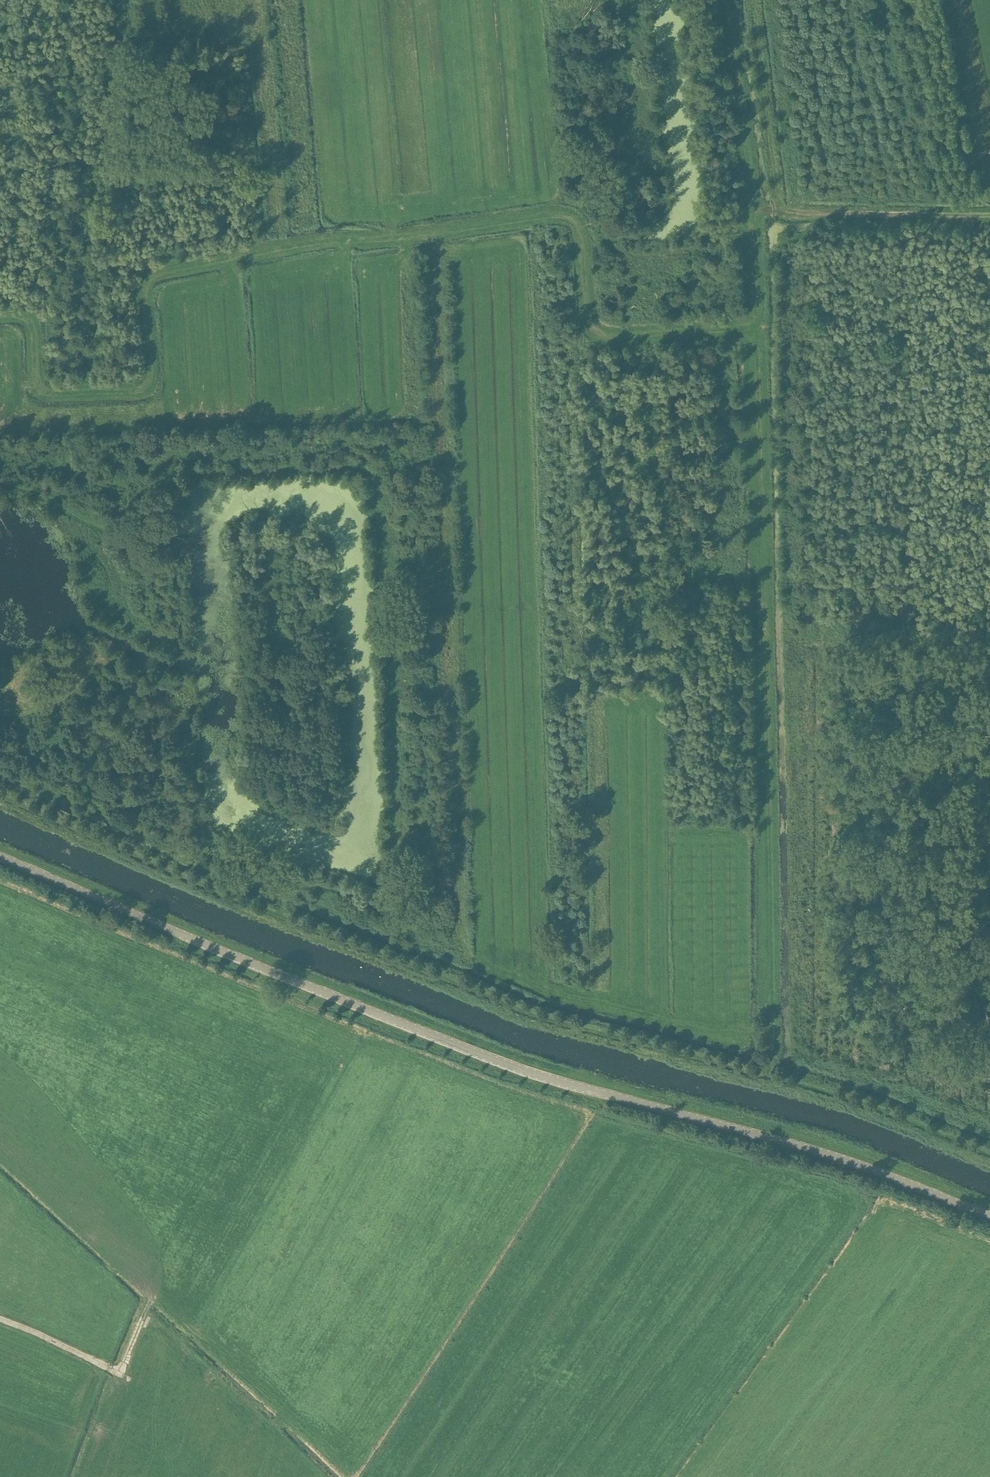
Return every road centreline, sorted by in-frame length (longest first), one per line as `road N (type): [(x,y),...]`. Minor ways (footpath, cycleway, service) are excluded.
road 1 (tertiary): [(989,1216),(517,1071),(0,857)]
road 2 (track): [(989,214),(754,212)]

